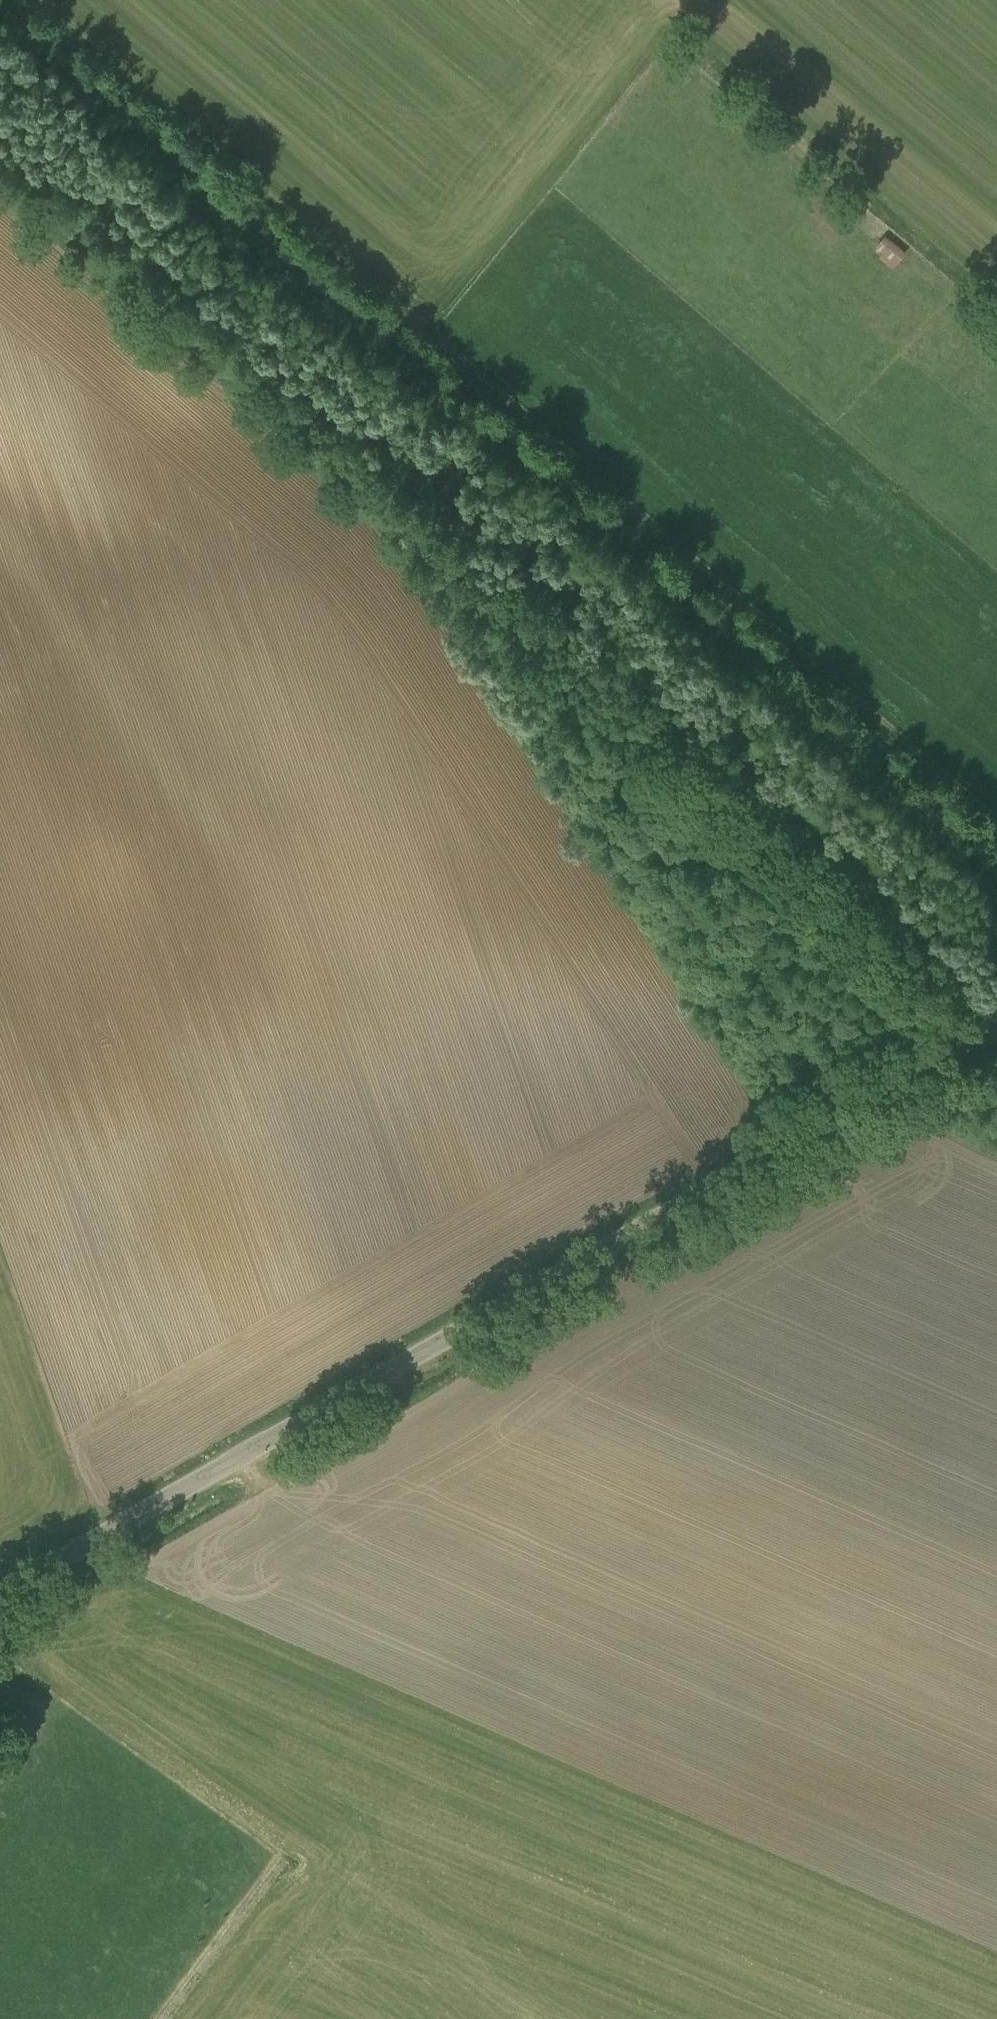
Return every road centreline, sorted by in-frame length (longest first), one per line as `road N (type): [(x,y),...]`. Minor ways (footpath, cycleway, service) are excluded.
road 1 (unclassified): [(0,1583),(996,1021)]

